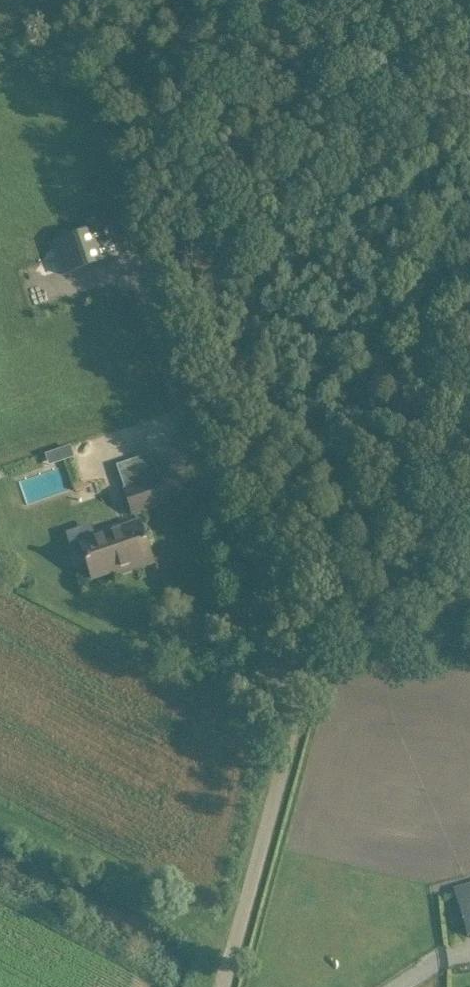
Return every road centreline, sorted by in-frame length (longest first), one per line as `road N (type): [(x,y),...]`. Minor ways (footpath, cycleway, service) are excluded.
road 1 (track): [(469,36),(447,82),(304,683)]
road 2 (unclassified): [(225,986),(304,683)]

